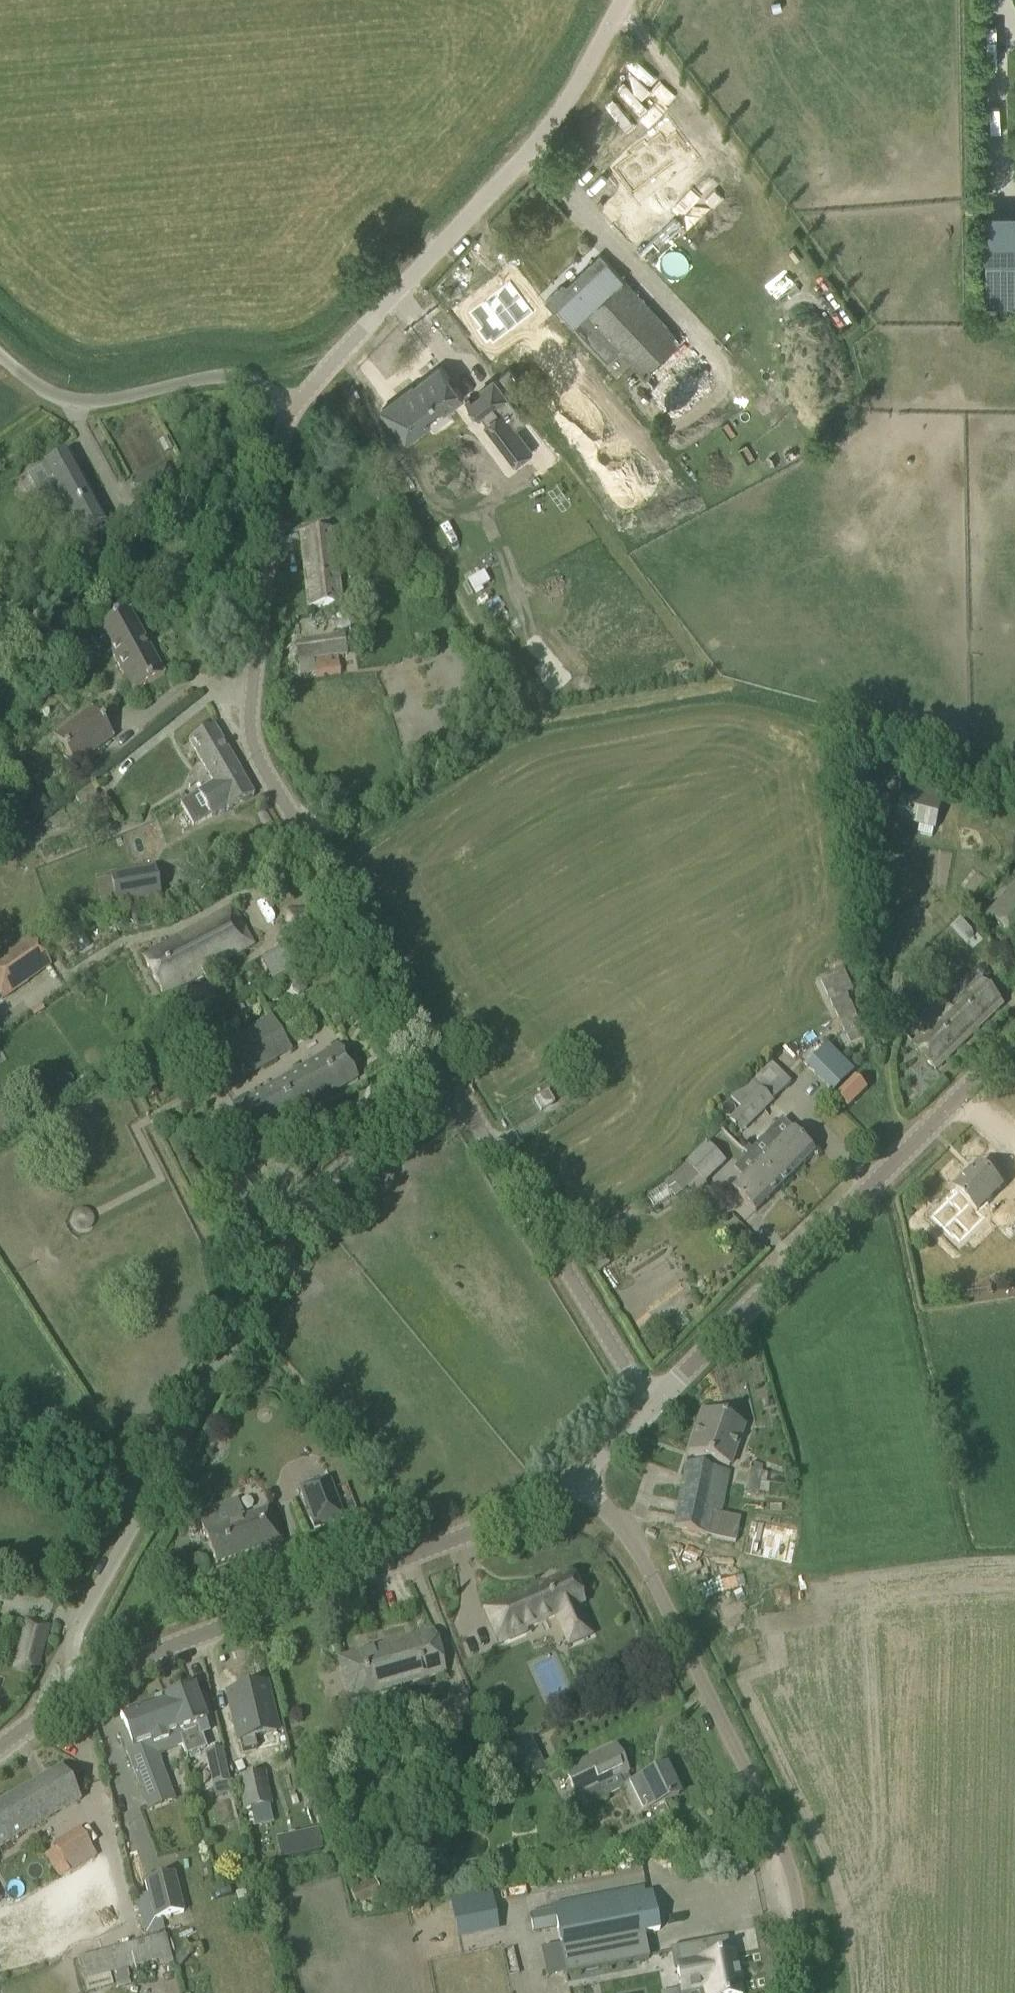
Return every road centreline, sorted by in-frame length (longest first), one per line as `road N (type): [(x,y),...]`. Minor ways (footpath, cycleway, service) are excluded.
road 1 (unclassified): [(459,1094),(257,755),(251,678),(278,443),(292,406)]
road 2 (unclassified): [(57,1701),(105,1573),(270,1266),(331,1172),(459,1094)]
road 3 (unclassified): [(804,1992),(786,1854),(639,1550),(575,1474)]
road 4 (tertiary): [(57,1701),(161,1651),(547,1499),(575,1474)]
road 5 (unclassified): [(292,406),(564,110),(623,0)]
road 6 (tertiary): [(649,1405),(1014,1041)]
road 7 (unclassified): [(649,1405),(459,1094)]
road 8 (unclassified): [(292,406),(231,375),(74,401),(32,382),(0,353)]

